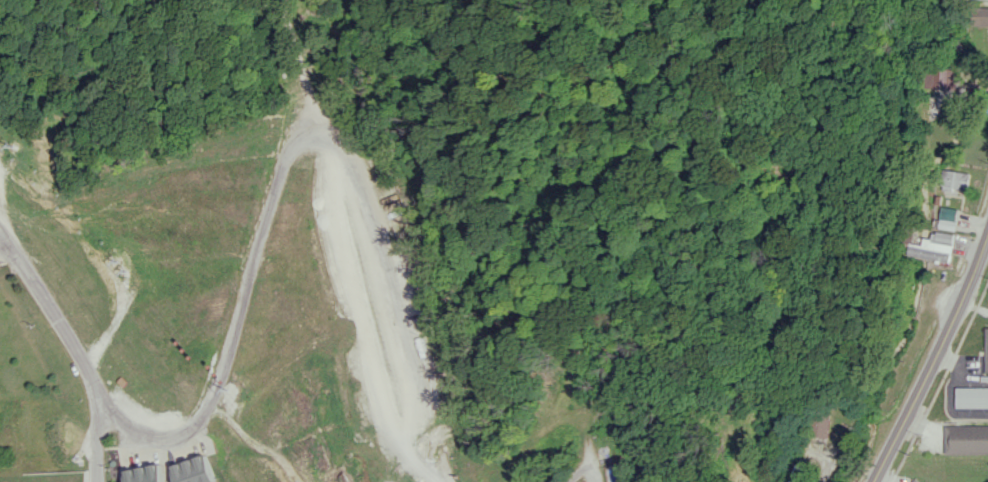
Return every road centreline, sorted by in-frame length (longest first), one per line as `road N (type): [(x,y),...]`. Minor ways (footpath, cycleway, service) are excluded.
road 1 (residential): [(106,383),(156,426),(184,425),(210,409),(229,370),(291,157)]
road 2 (residential): [(107,481),(104,372),(0,212)]
road 3 (secondary): [(868,481),(987,231)]

